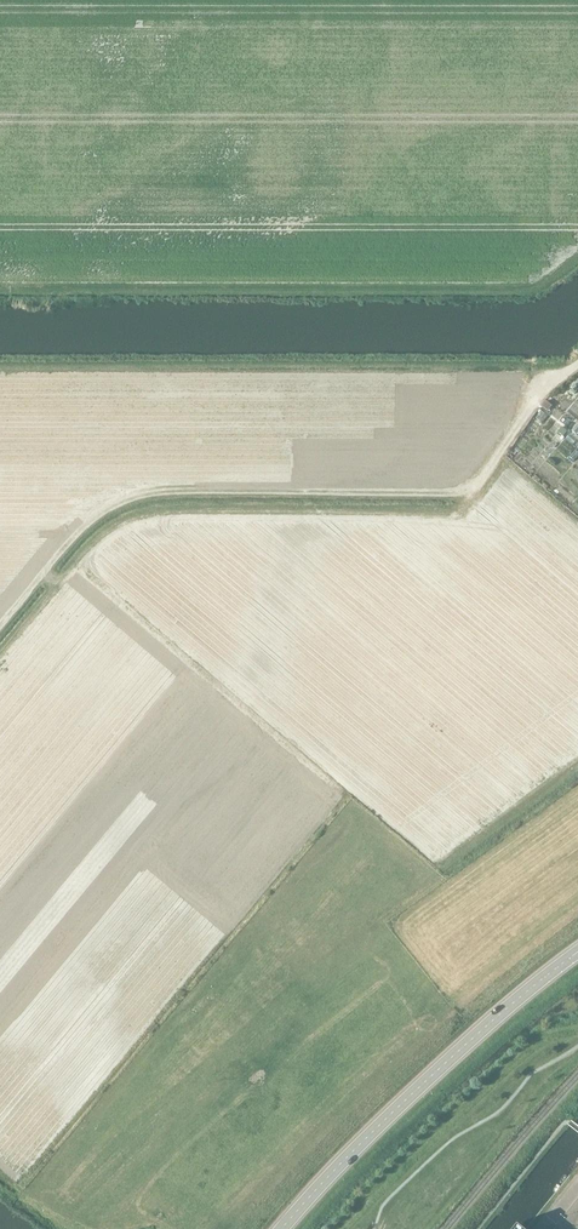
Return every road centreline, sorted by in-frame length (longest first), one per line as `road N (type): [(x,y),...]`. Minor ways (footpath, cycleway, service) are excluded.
road 1 (primary): [(282,1228),(421,1086),(577,953)]
road 2 (track): [(467,498),(545,388),(577,361)]

